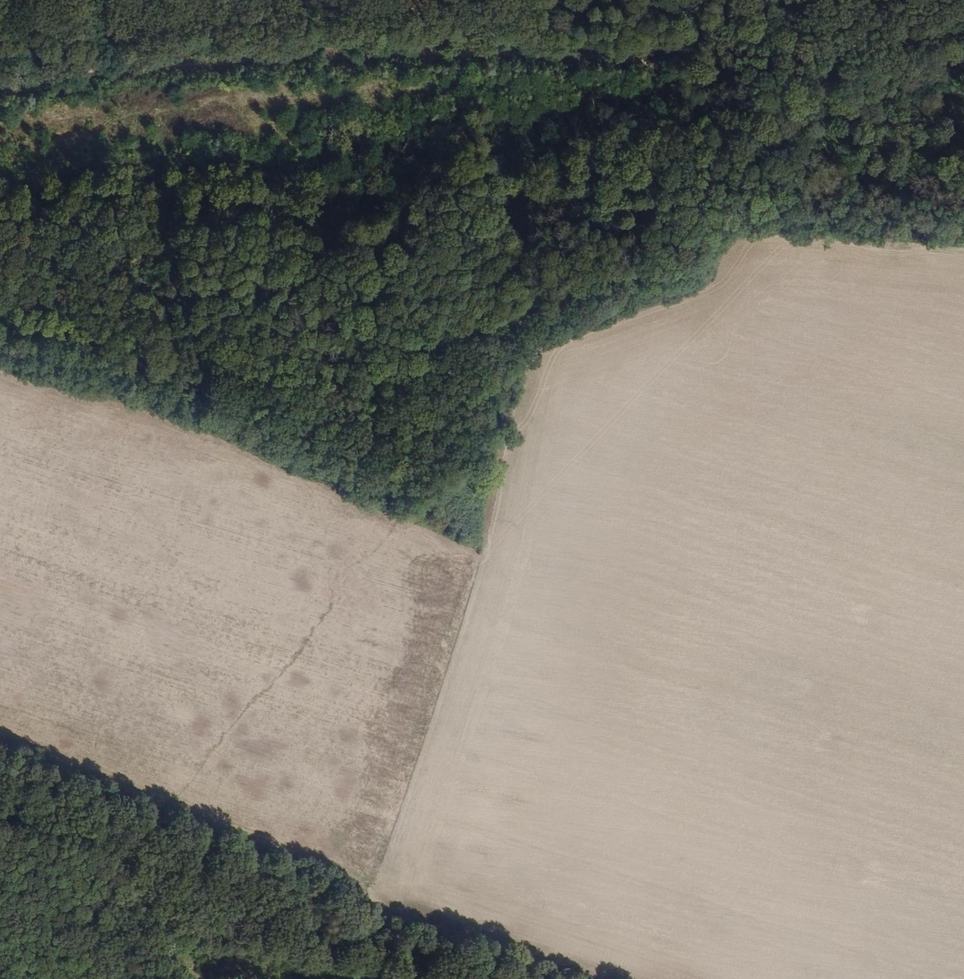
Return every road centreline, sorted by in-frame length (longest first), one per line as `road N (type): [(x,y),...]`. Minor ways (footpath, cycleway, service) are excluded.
road 1 (track): [(694,78),(650,65),(424,59),(101,68),(0,86)]
road 2 (track): [(475,978),(321,905),(0,826)]
road 3 (track): [(936,41),(758,72)]

